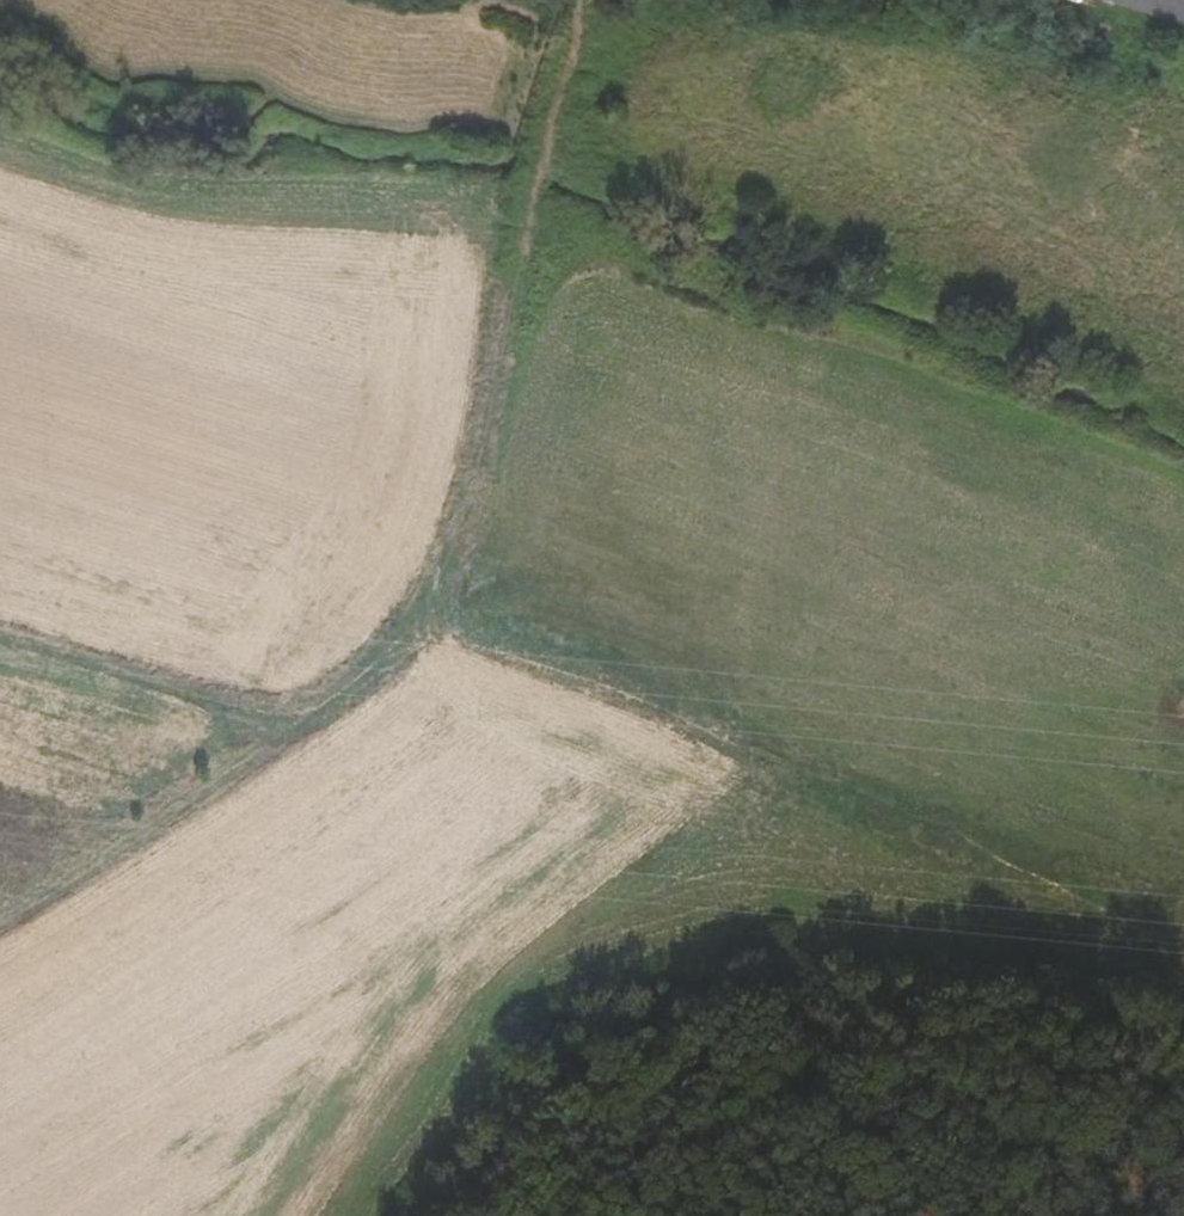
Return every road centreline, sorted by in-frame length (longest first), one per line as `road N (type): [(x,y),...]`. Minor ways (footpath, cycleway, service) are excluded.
road 1 (track): [(0,926),(291,742),(402,656),(479,510),(537,190),(594,0)]
road 2 (track): [(291,742),(0,649)]

